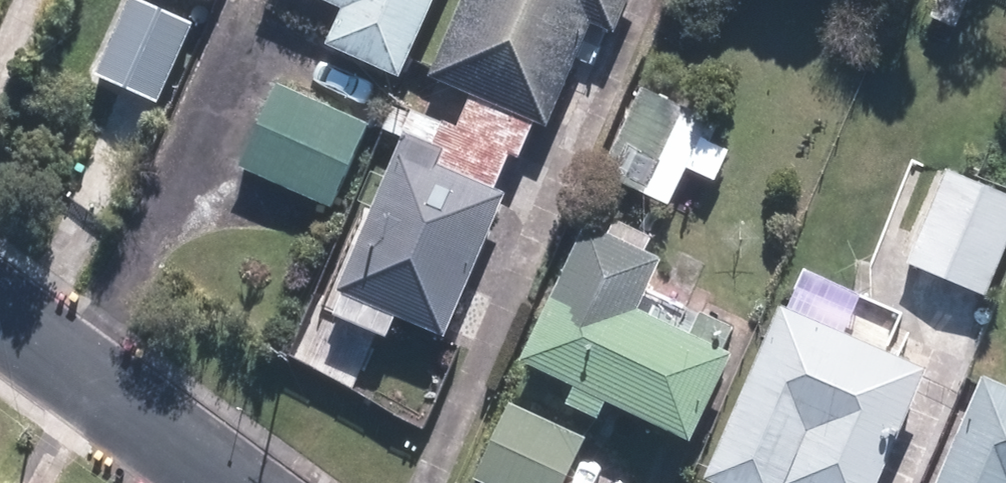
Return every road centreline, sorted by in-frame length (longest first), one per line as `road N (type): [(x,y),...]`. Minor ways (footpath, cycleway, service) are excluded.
road 1 (residential): [(0,311),(234,482)]

